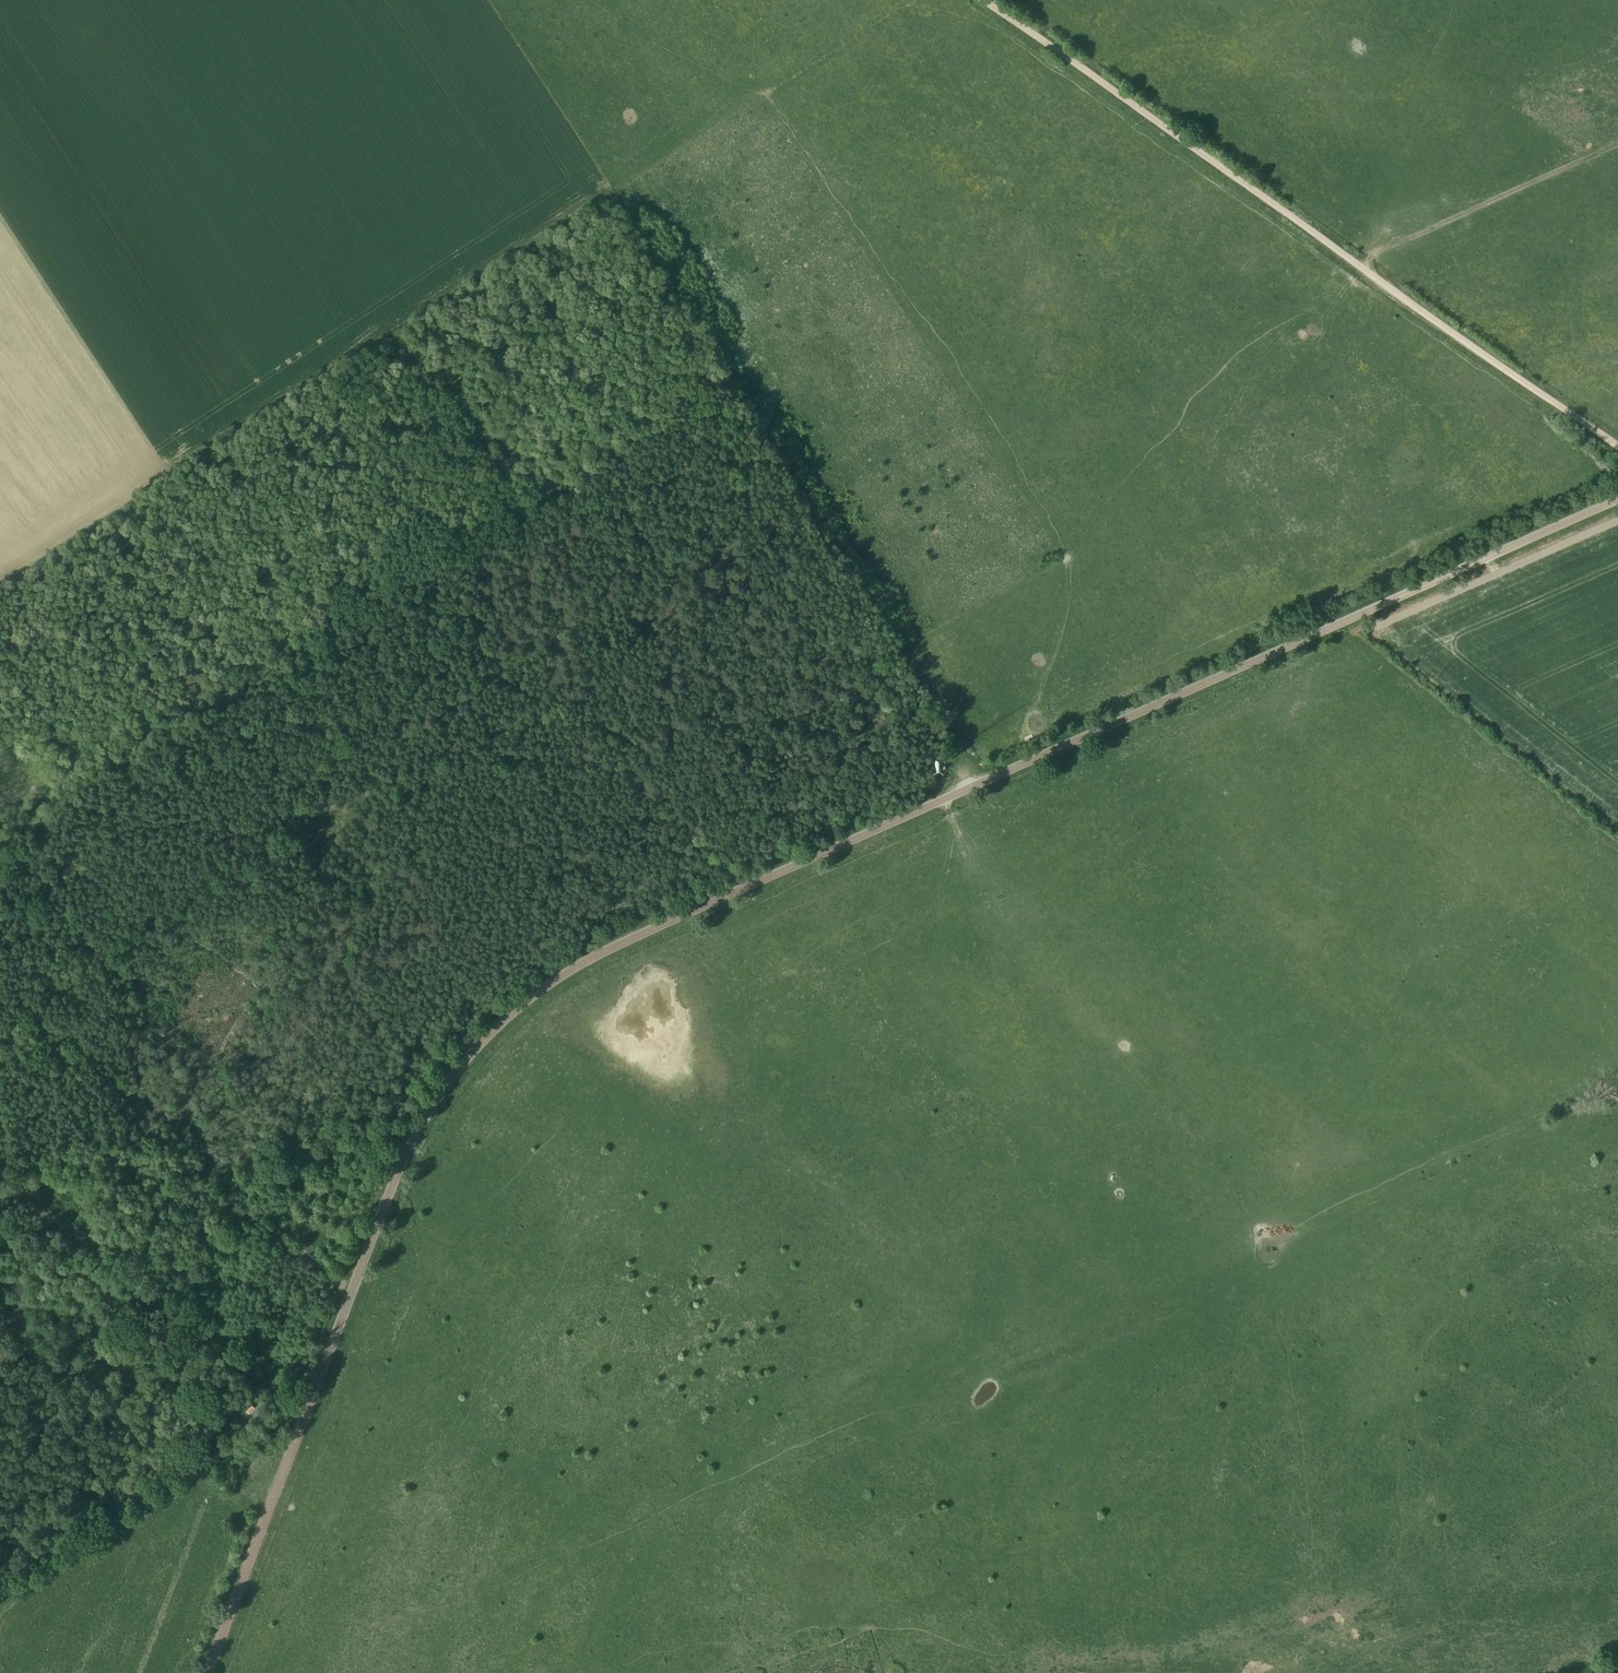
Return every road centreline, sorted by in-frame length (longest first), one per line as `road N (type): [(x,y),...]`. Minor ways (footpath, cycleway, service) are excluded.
road 1 (unclassified): [(204,1672),(422,1119),(476,1048),(526,1001),(642,934),(1617,500)]
road 2 (track): [(1617,448),(984,0)]

